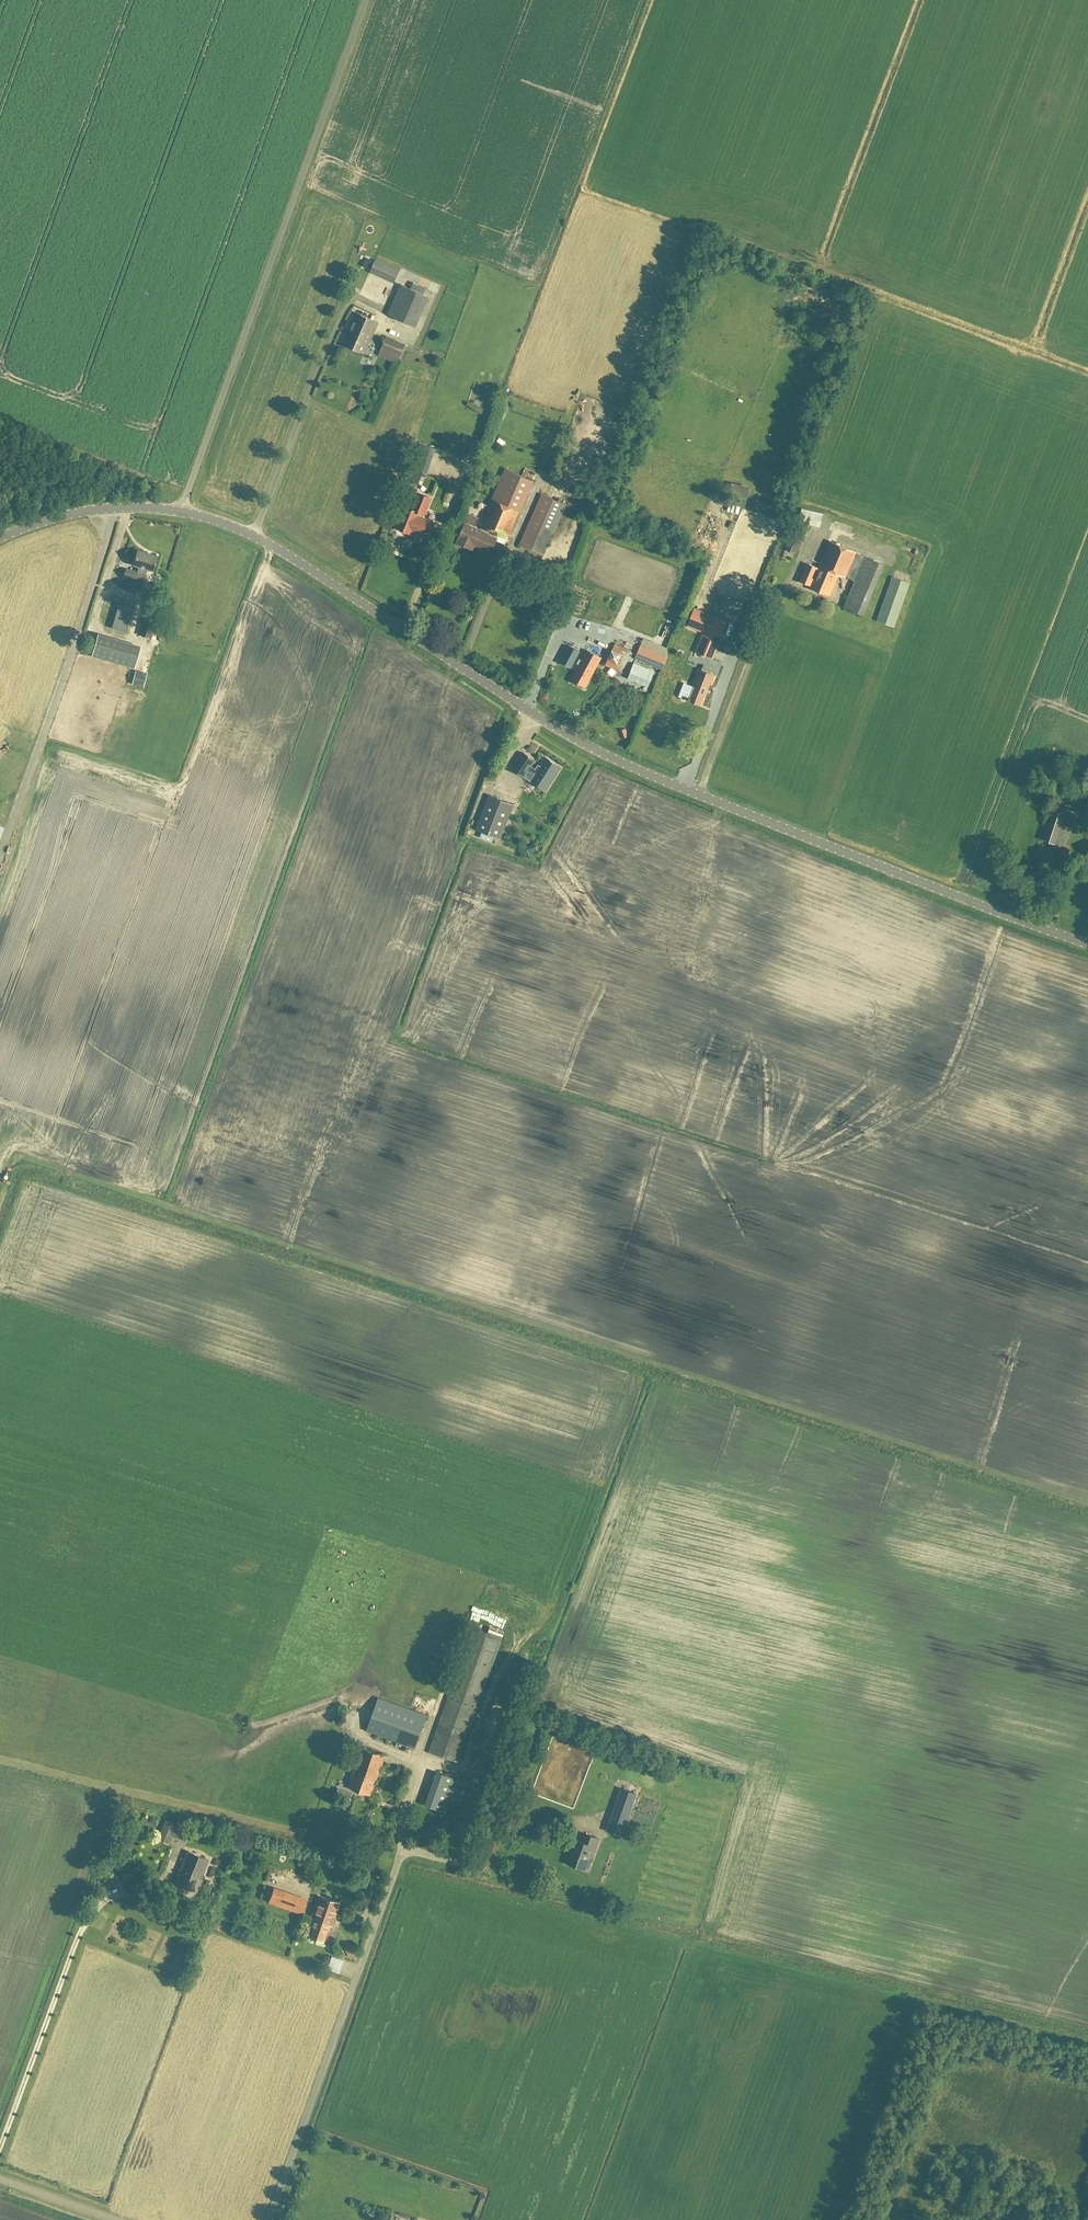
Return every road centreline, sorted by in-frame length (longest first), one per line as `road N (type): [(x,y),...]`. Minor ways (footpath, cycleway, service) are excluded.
road 1 (tertiary): [(0,538),(81,512),(132,507),(252,534),(591,739),(1087,940)]
road 2 (unclassified): [(115,2219),(0,2181)]

